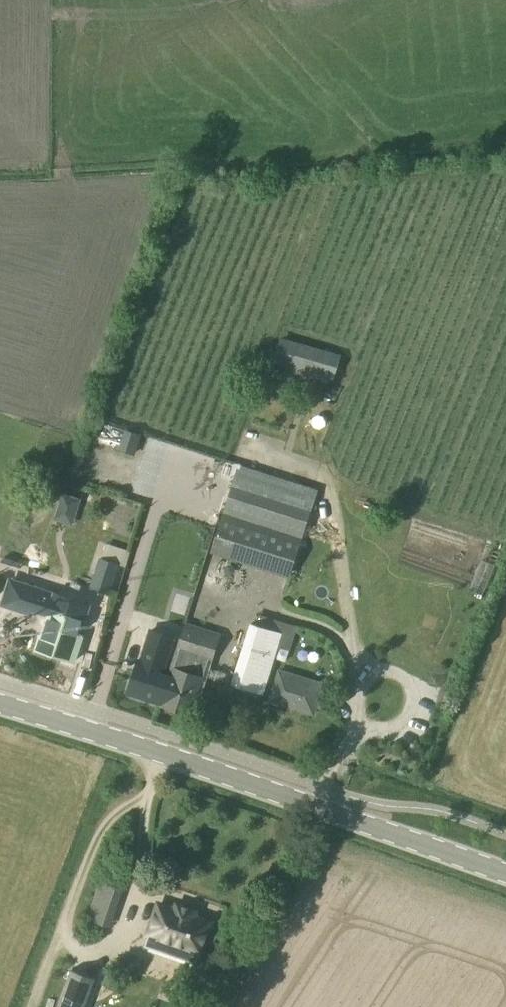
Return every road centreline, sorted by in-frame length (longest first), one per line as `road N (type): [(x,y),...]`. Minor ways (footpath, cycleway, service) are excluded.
road 1 (secondary): [(505,873),(0,703)]

